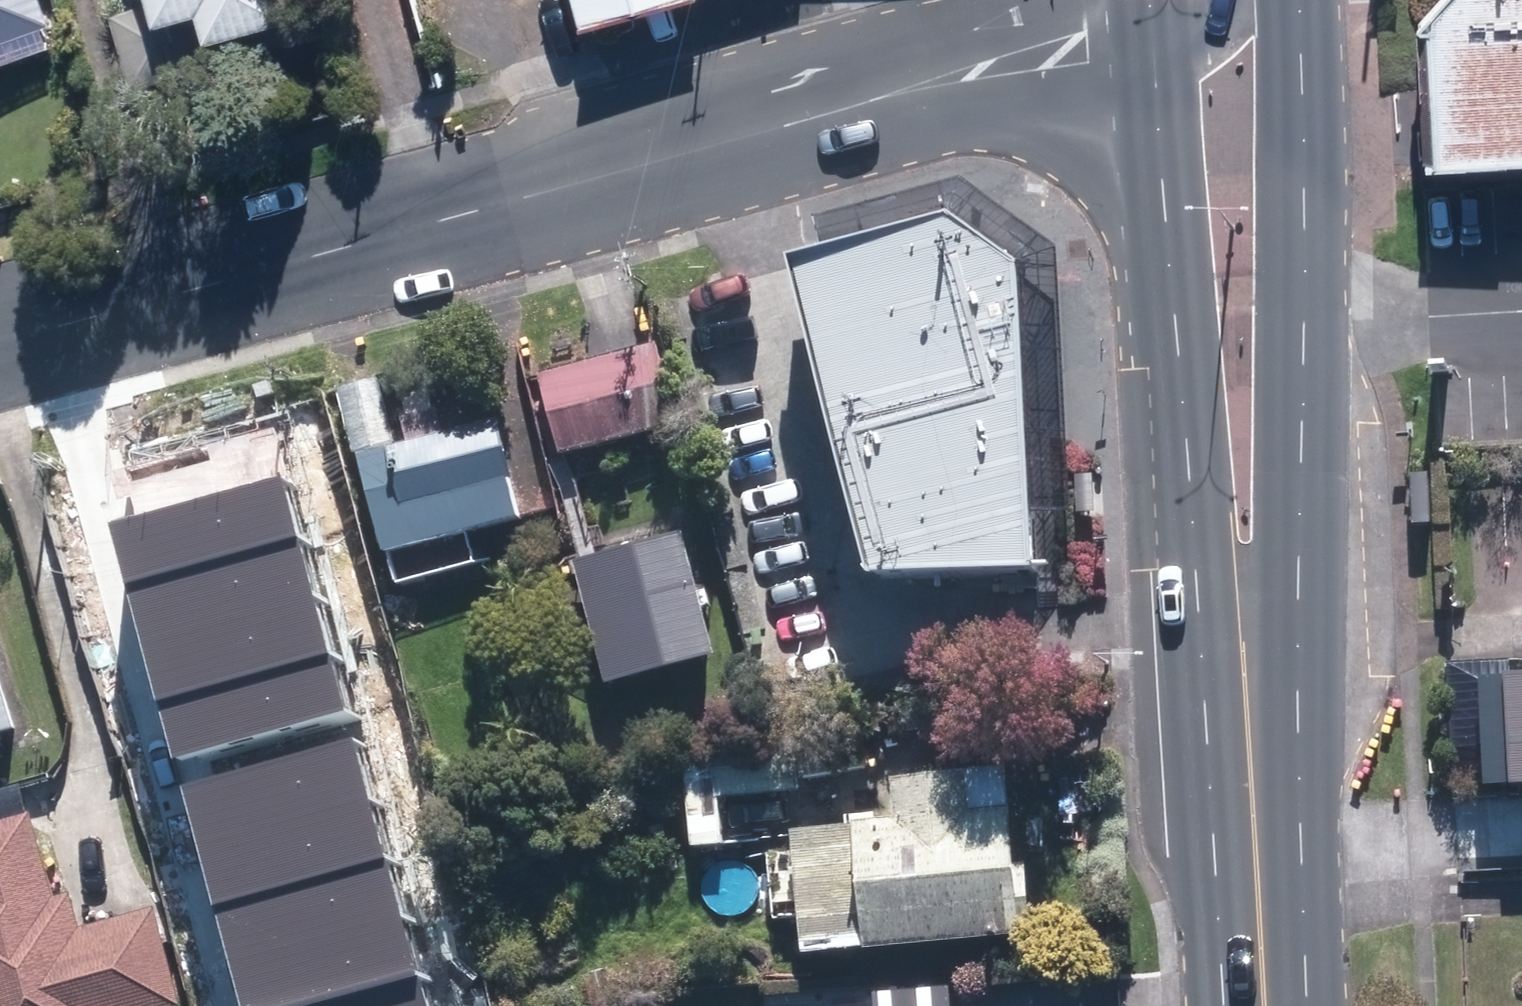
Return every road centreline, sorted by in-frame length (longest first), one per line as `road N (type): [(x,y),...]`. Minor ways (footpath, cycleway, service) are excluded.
road 1 (tertiary): [(0,339),(713,146)]
road 2 (primary): [(1286,0),(1301,331),(1298,512),(1251,630)]
road 3 (primary): [(1251,630),(1193,514),(1156,79)]
road 4 (tertiary): [(1156,79),(798,140),(713,146)]
road 5 (tertiary): [(713,146),(896,54),(1062,0)]
road 6 (primary): [(1251,630),(1270,1005)]

